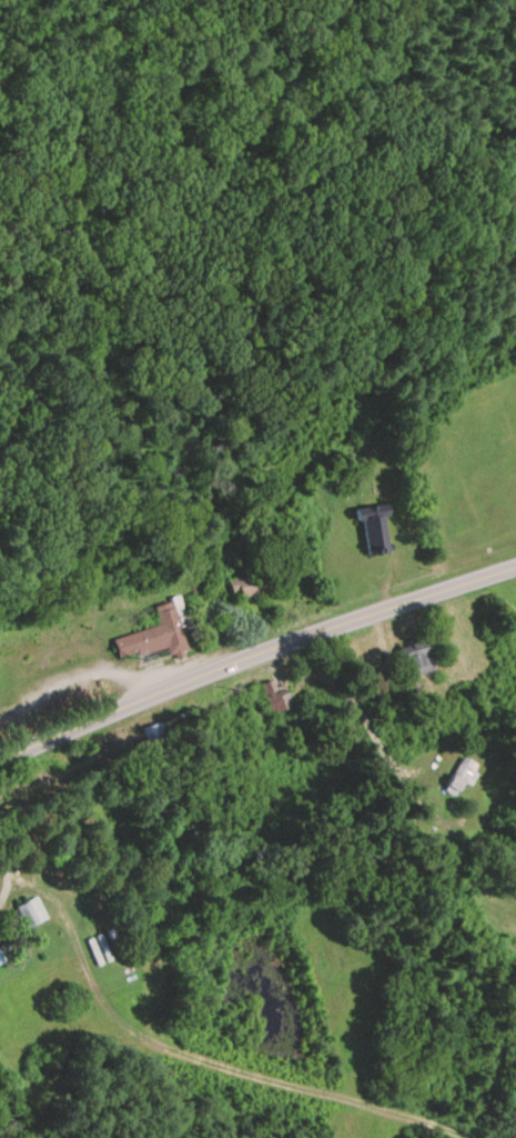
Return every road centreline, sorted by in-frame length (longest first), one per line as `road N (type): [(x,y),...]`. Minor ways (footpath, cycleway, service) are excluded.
road 1 (secondary): [(0,768),(215,677),(515,571)]

